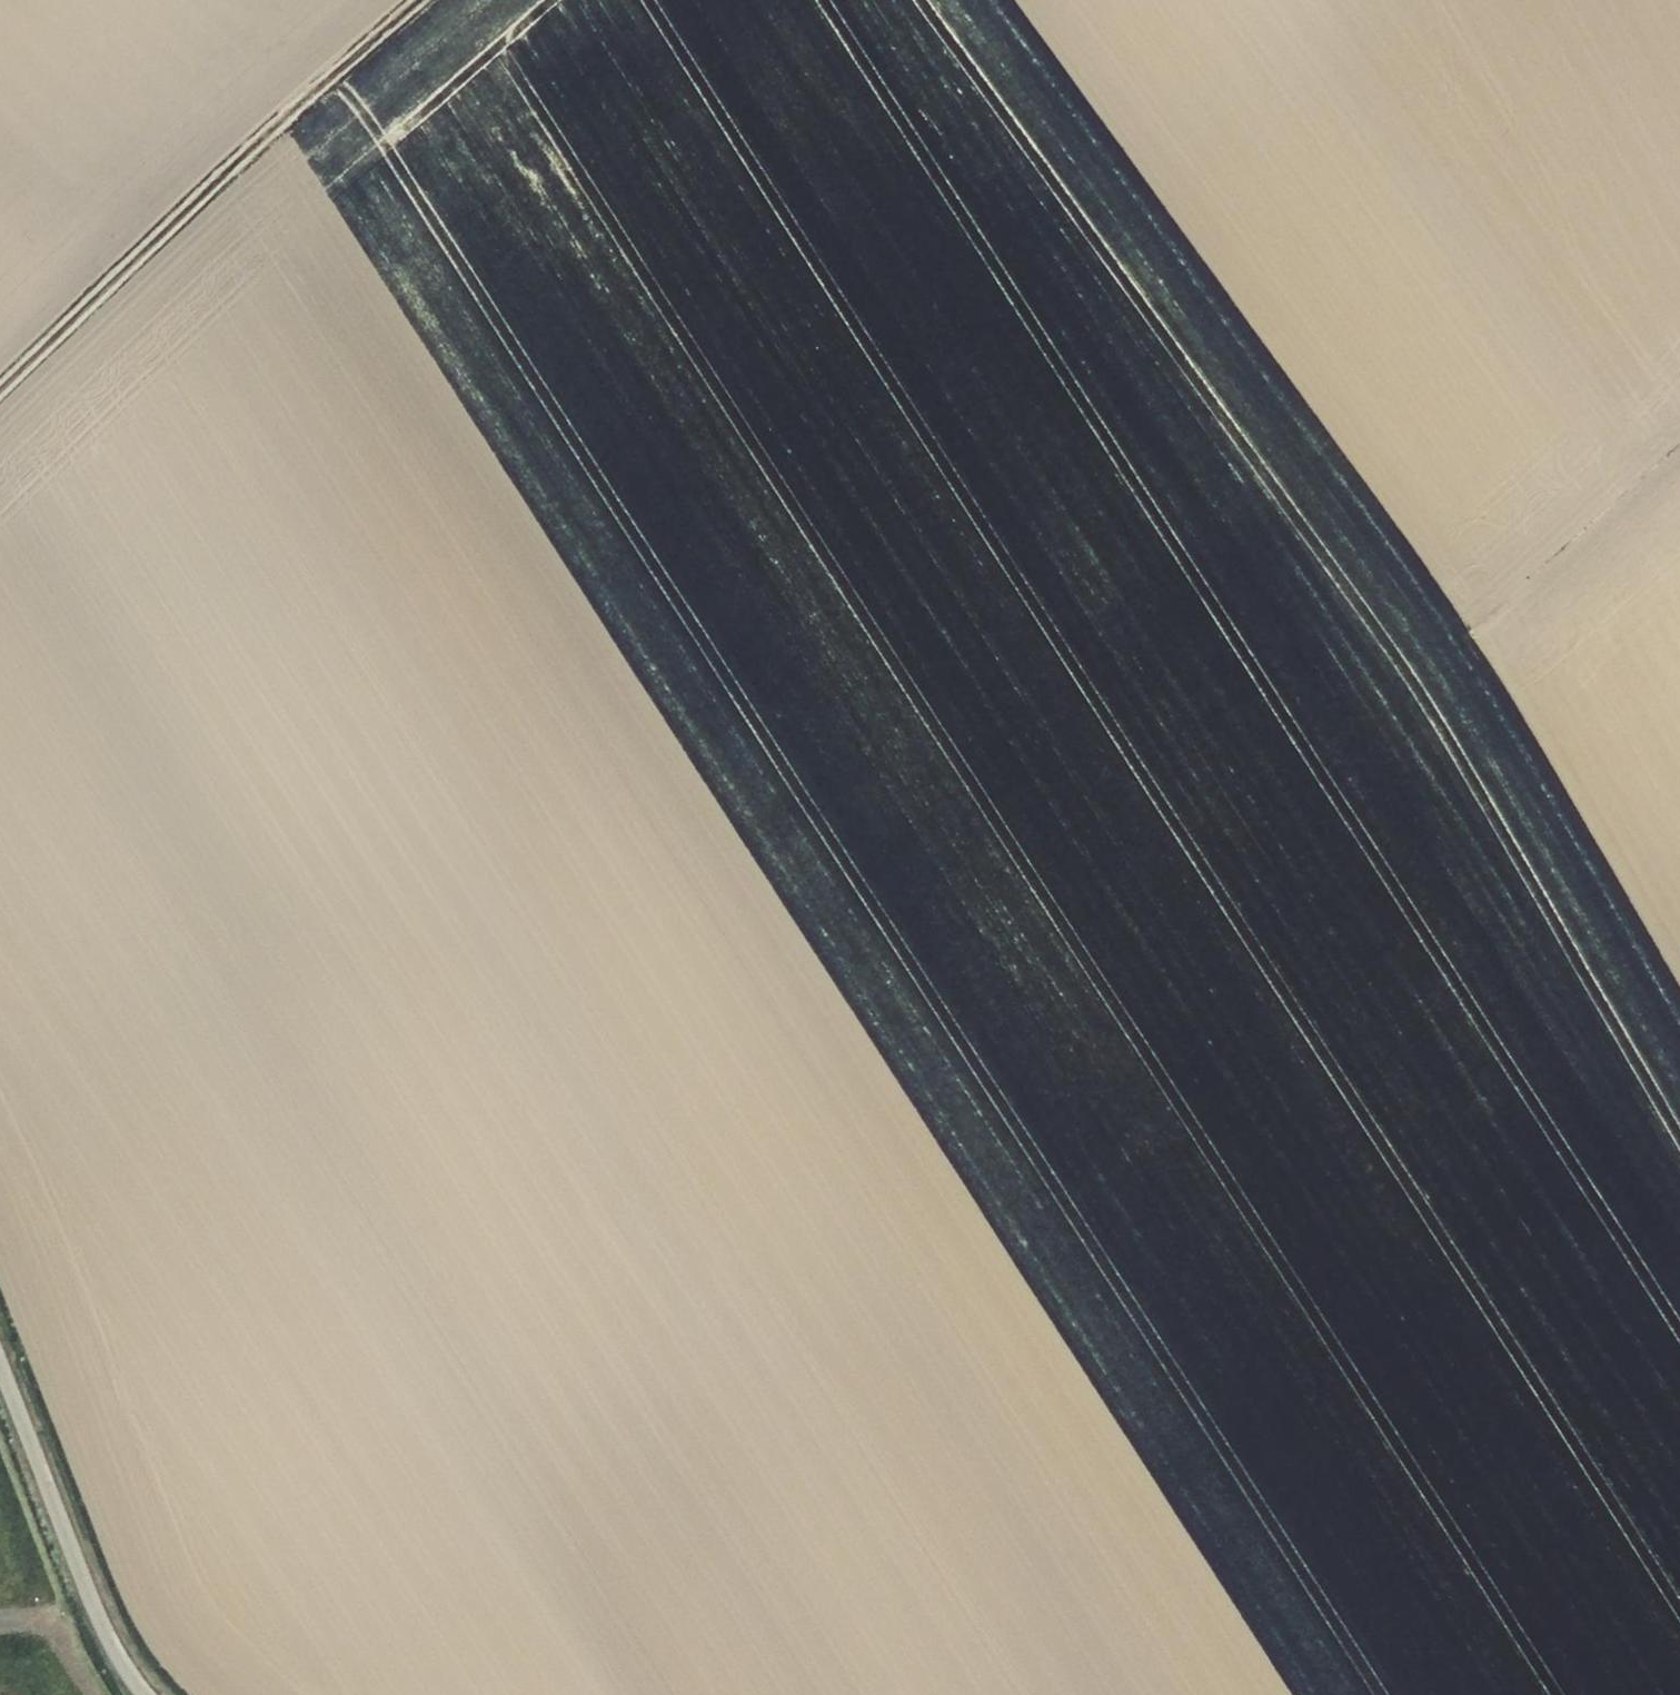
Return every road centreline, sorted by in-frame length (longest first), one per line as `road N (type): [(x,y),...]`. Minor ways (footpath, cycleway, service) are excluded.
road 1 (track): [(439,0),(0,397)]
road 2 (unclassified): [(148,1694),(94,1607),(0,1366)]

